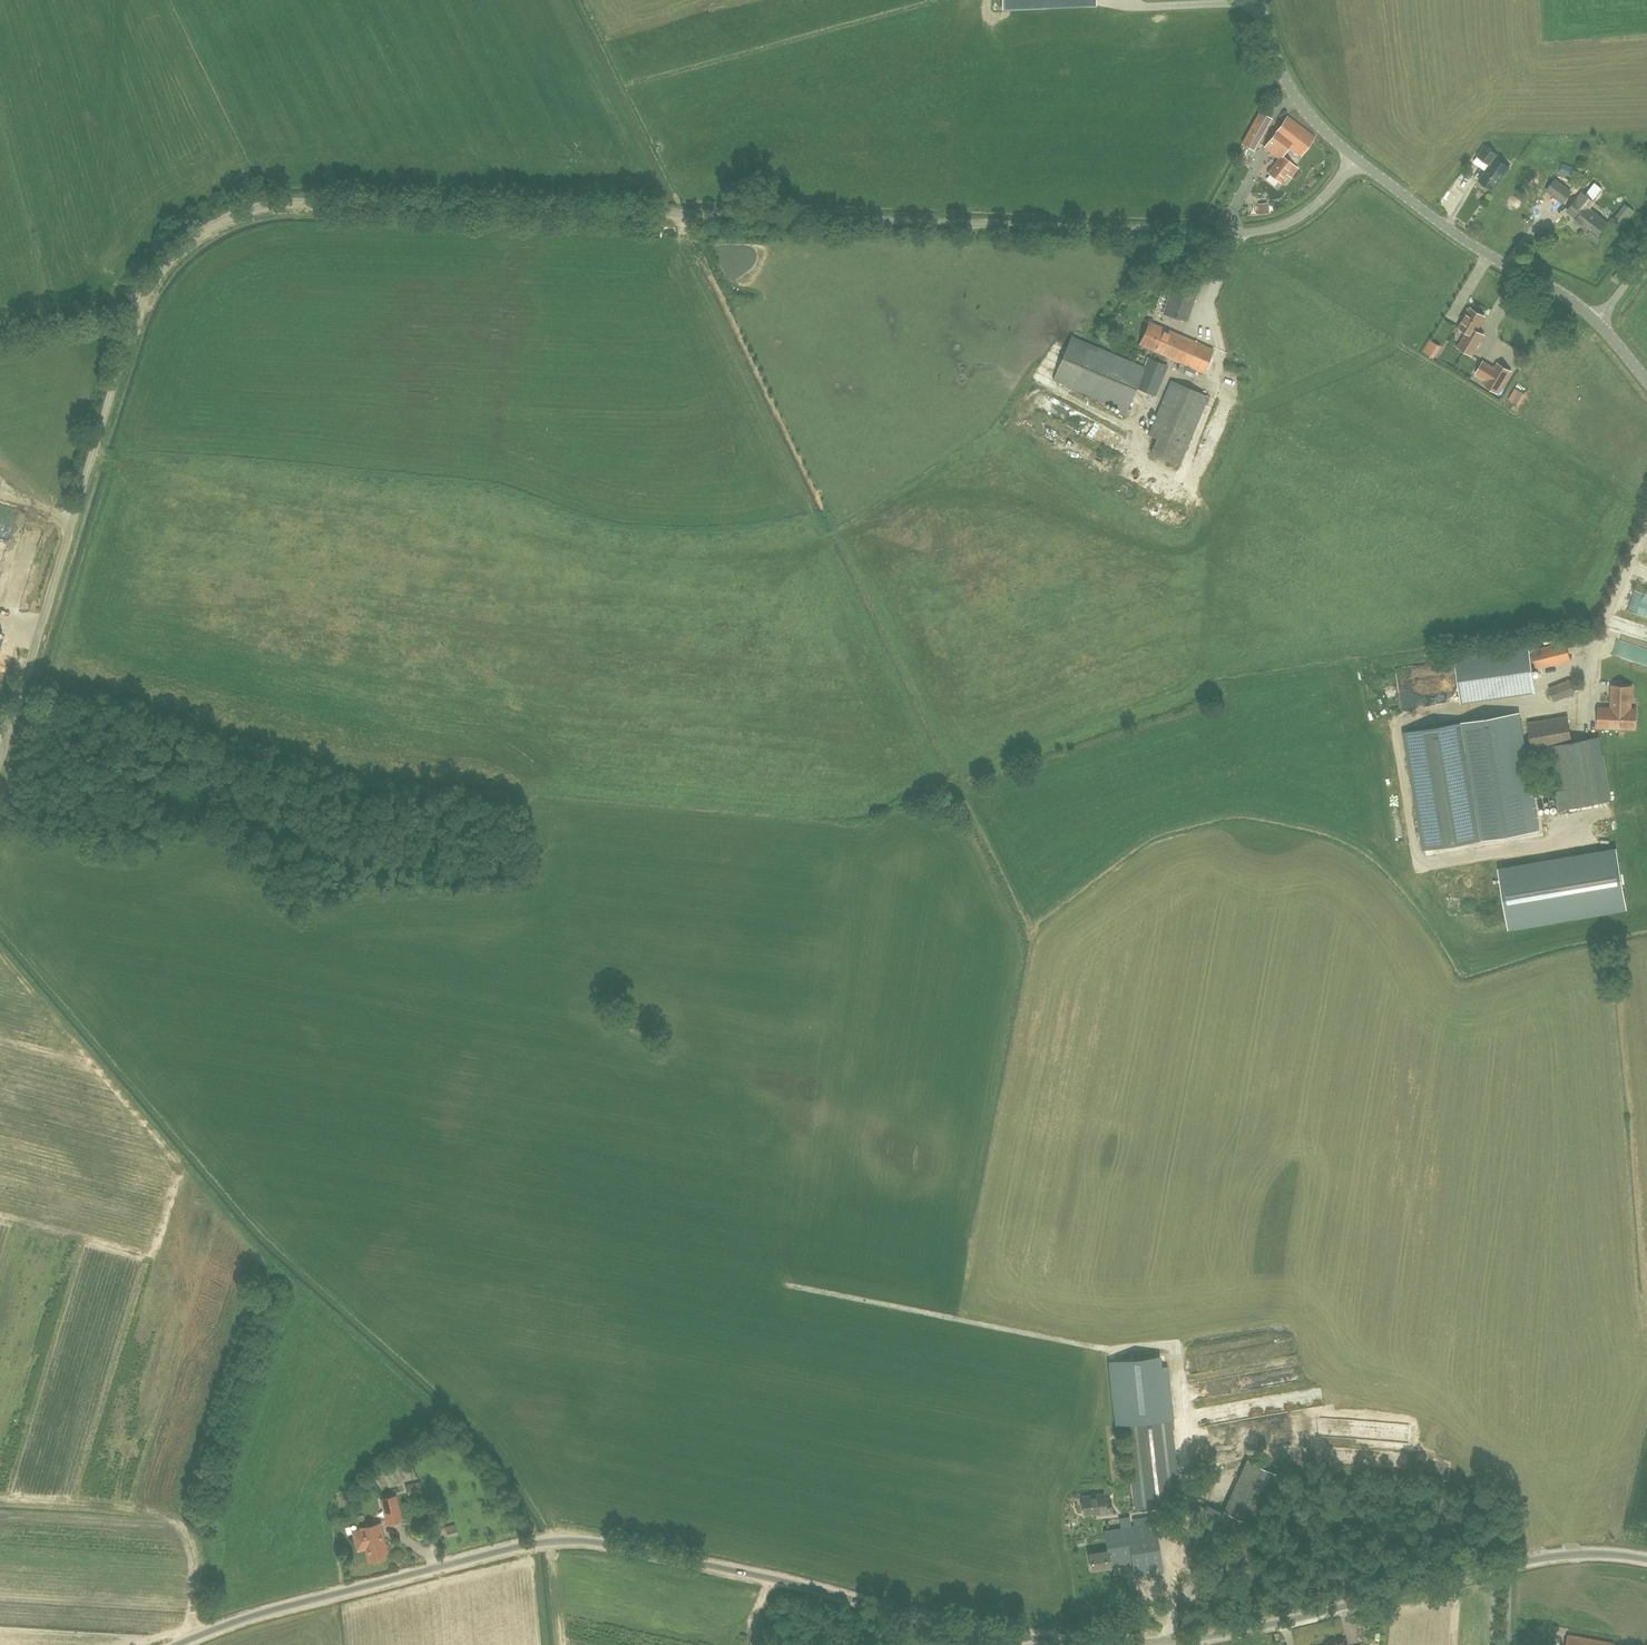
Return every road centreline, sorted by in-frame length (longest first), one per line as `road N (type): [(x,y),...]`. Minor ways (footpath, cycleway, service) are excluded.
road 1 (unclassified): [(0,765),(139,303),(165,260),(237,211),(411,205),(1272,228),(1320,203),(1357,160)]
road 2 (unclassified): [(1032,1644),(949,1634),(589,1547),(473,1562),(173,1644)]
road 3 (unclassified): [(1646,1559),(1535,1559),(1180,1644),(1117,1644)]
road 4 (tertiary): [(1597,322),(1470,245),(1357,160)]
road 5 (tertiary): [(1357,160),(1292,94),(1258,0)]

